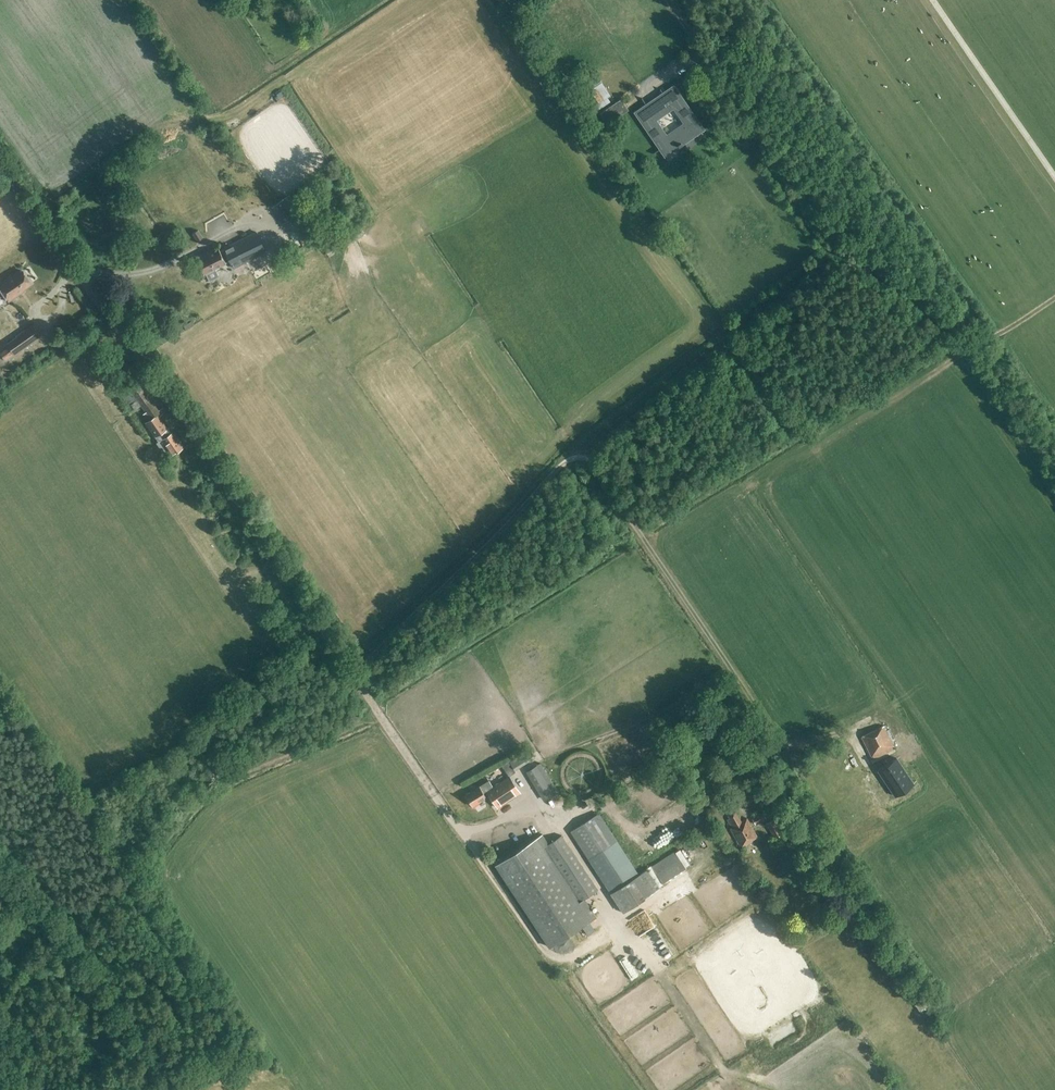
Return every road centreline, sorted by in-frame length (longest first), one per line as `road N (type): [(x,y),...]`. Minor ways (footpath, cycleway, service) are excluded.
road 1 (track): [(577,456),(839,262),(944,323),(1054,486)]
road 2 (unclassified): [(350,667),(182,415),(0,166)]
road 3 (track): [(1054,177),(932,0)]

